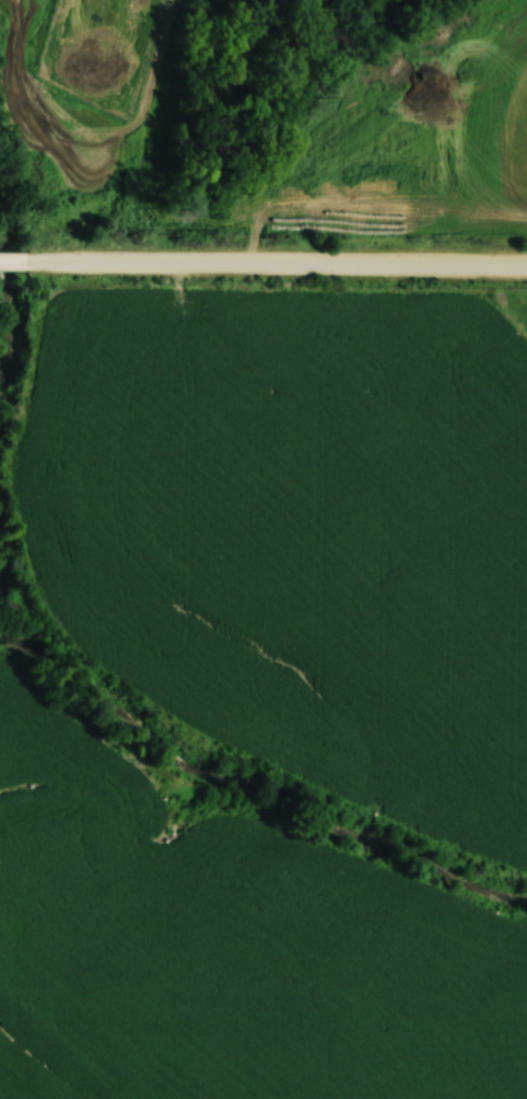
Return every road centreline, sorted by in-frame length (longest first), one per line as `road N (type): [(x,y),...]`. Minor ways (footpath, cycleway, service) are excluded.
road 1 (tertiary): [(526,265),(24,263)]

